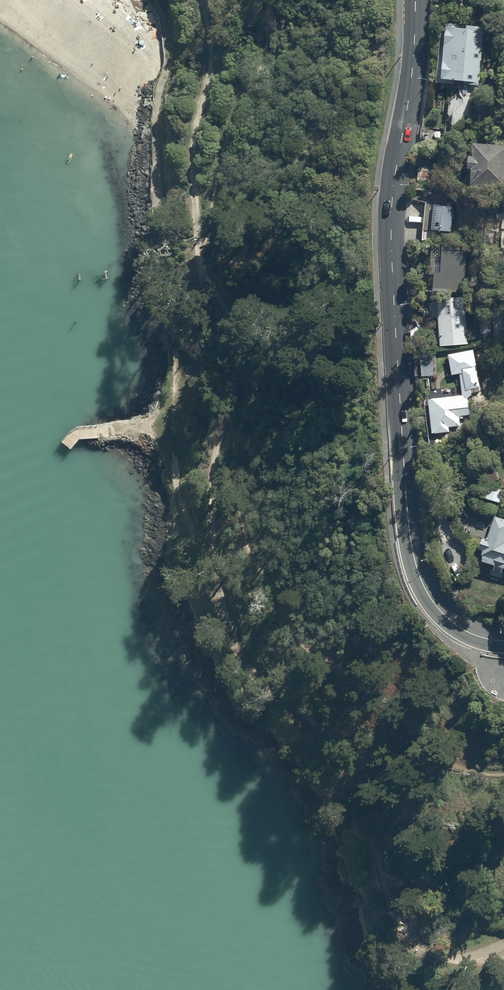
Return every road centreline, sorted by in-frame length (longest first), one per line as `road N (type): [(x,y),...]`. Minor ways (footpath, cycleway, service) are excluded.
road 1 (secondary): [(503,642),(448,620),(423,582),(411,538),(392,248),(416,0)]
road 2 (track): [(503,939),(450,955),(410,937),(339,765),(247,665),(227,606)]
road 3 (track): [(204,248),(203,268),(239,321),(247,358),(209,464),(227,606)]
road 4 (track): [(205,0),(214,57),(194,147),(204,248)]

